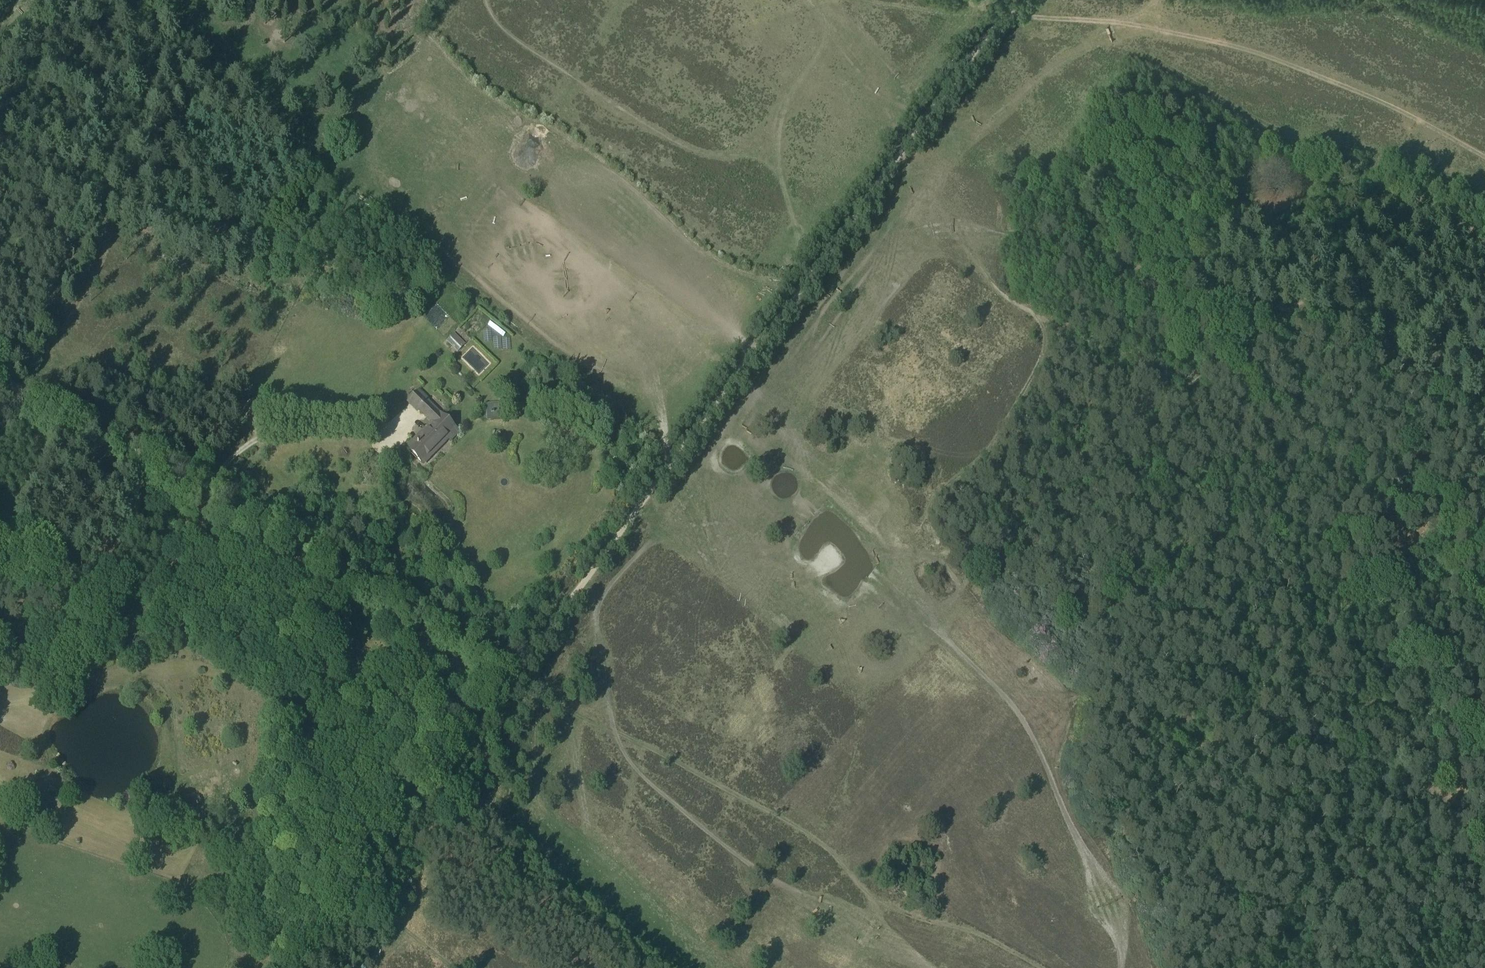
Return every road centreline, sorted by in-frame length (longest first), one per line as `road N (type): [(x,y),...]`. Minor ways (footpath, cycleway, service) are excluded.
road 1 (track): [(1136,28),(1056,66),(926,186),(728,419),(586,621),(598,690),(628,760),(717,843),(916,967)]
road 2 (track): [(298,967),(1014,0)]
road 3 (track): [(1484,339),(1436,360),(1392,363),(1310,336),(1278,337),(1232,354),(1041,478),(977,538),(920,559),(882,543),(815,482),(713,409)]
road 4 (track): [(1149,967),(1139,923),(1062,786),(1067,691),(953,578),(929,533),(932,507),(978,466),(1026,395),(1047,341),(1043,320)]
road 5 (track): [(518,672),(557,701),(808,835),(885,906),(976,933),(1040,967)]
road 6 (track): [(0,377),(521,665)]
road 7 (track): [(1484,159),(1404,112),(1276,61),(1169,33),(1004,14)]
road 8 (track): [(1121,967),(1116,913),(1035,739),(882,543)]
road 9 (track): [(1232,354),(1136,360),(1043,320),(996,289),(906,147)]
road 10 (track): [(205,490),(238,450),(269,434),(397,429),(412,414)]
road 11 (track): [(353,896),(453,967)]

